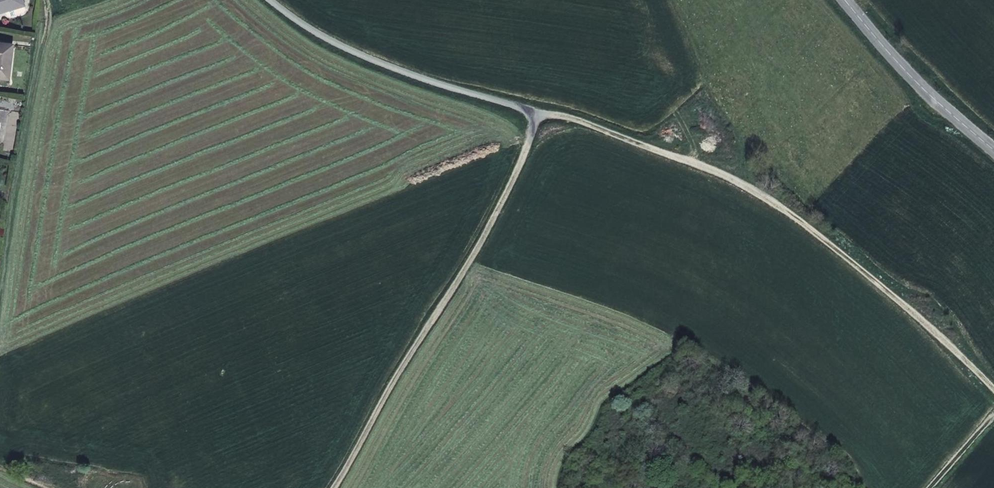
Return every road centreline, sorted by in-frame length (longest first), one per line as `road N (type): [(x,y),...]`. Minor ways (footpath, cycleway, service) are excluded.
road 1 (track): [(536,116),(734,180),(901,304),(993,388)]
road 2 (track): [(536,116),(492,227),(333,487)]
road 3 (unclassified): [(267,0),(352,53),(536,116)]
road 4 (secondary): [(993,152),(898,64),(846,0)]

